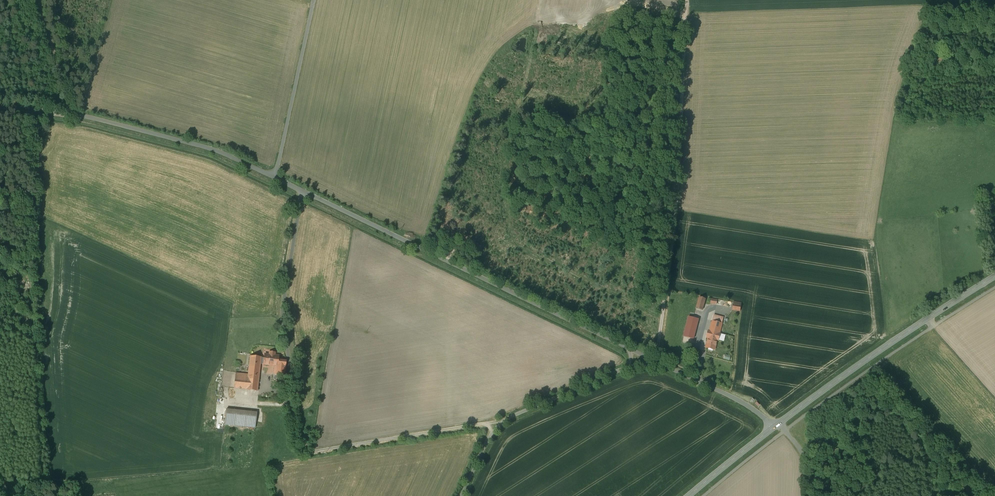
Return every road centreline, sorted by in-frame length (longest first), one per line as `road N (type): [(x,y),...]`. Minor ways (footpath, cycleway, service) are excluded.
road 1 (unclassified): [(657,363),(274,177)]
road 2 (track): [(657,363),(678,190),(687,0)]
road 3 (unclassified): [(274,177),(204,147),(115,124),(0,106)]
road 4 (track): [(492,433),(483,423),(306,451),(299,447),(289,404),(258,403)]
road 5 (tertiary): [(776,426),(994,277)]
road 6 (unclassified): [(462,495),(505,420),(657,363)]
road 7 (residential): [(274,177),(314,0)]
road 8 (unclassified): [(657,363),(776,426)]

